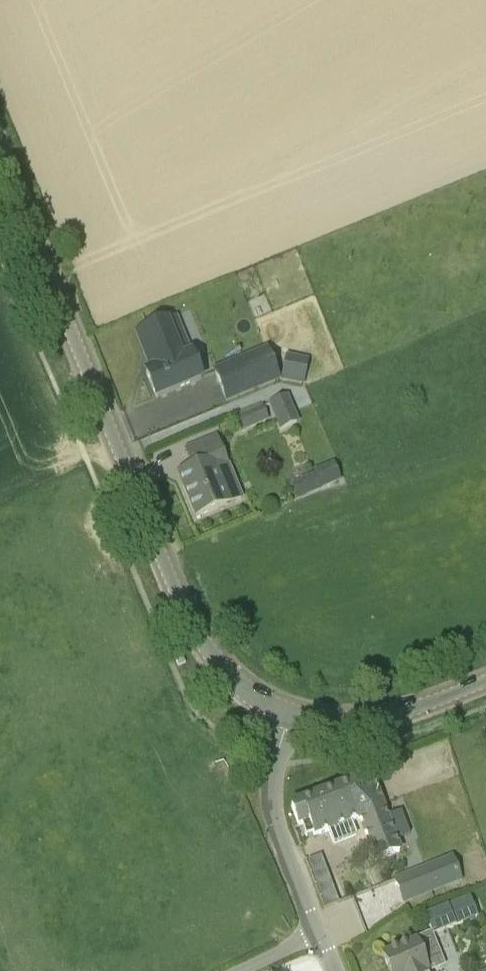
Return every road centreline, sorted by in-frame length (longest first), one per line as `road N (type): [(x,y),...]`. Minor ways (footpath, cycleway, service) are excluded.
road 1 (tertiary): [(291,715),(233,680),(185,610),(0,154)]
road 2 (unclassified): [(319,934),(275,818),(273,771),(291,715)]
road 3 (tertiary): [(291,715),(320,722),(393,717),(485,682)]

